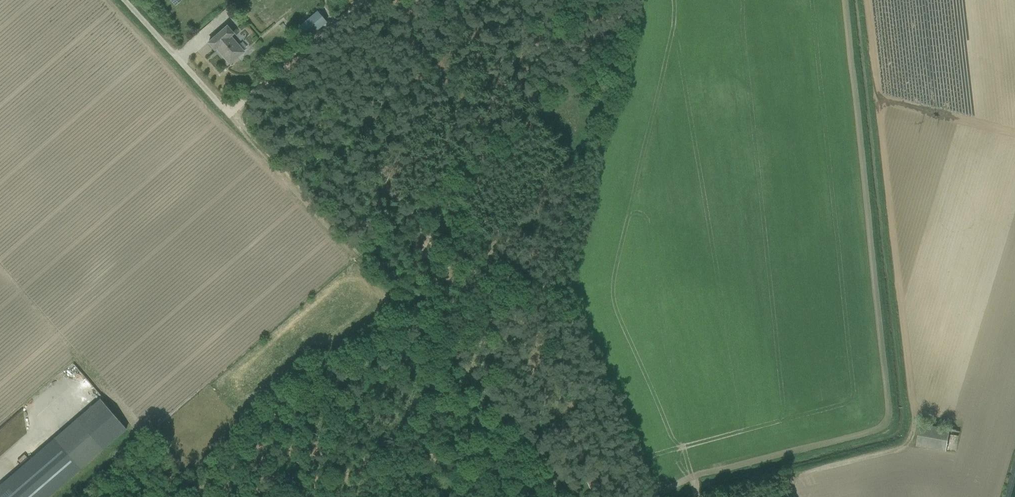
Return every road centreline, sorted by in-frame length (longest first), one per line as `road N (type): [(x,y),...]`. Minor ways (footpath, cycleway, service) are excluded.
road 1 (unclassified): [(229,114),(125,0)]

